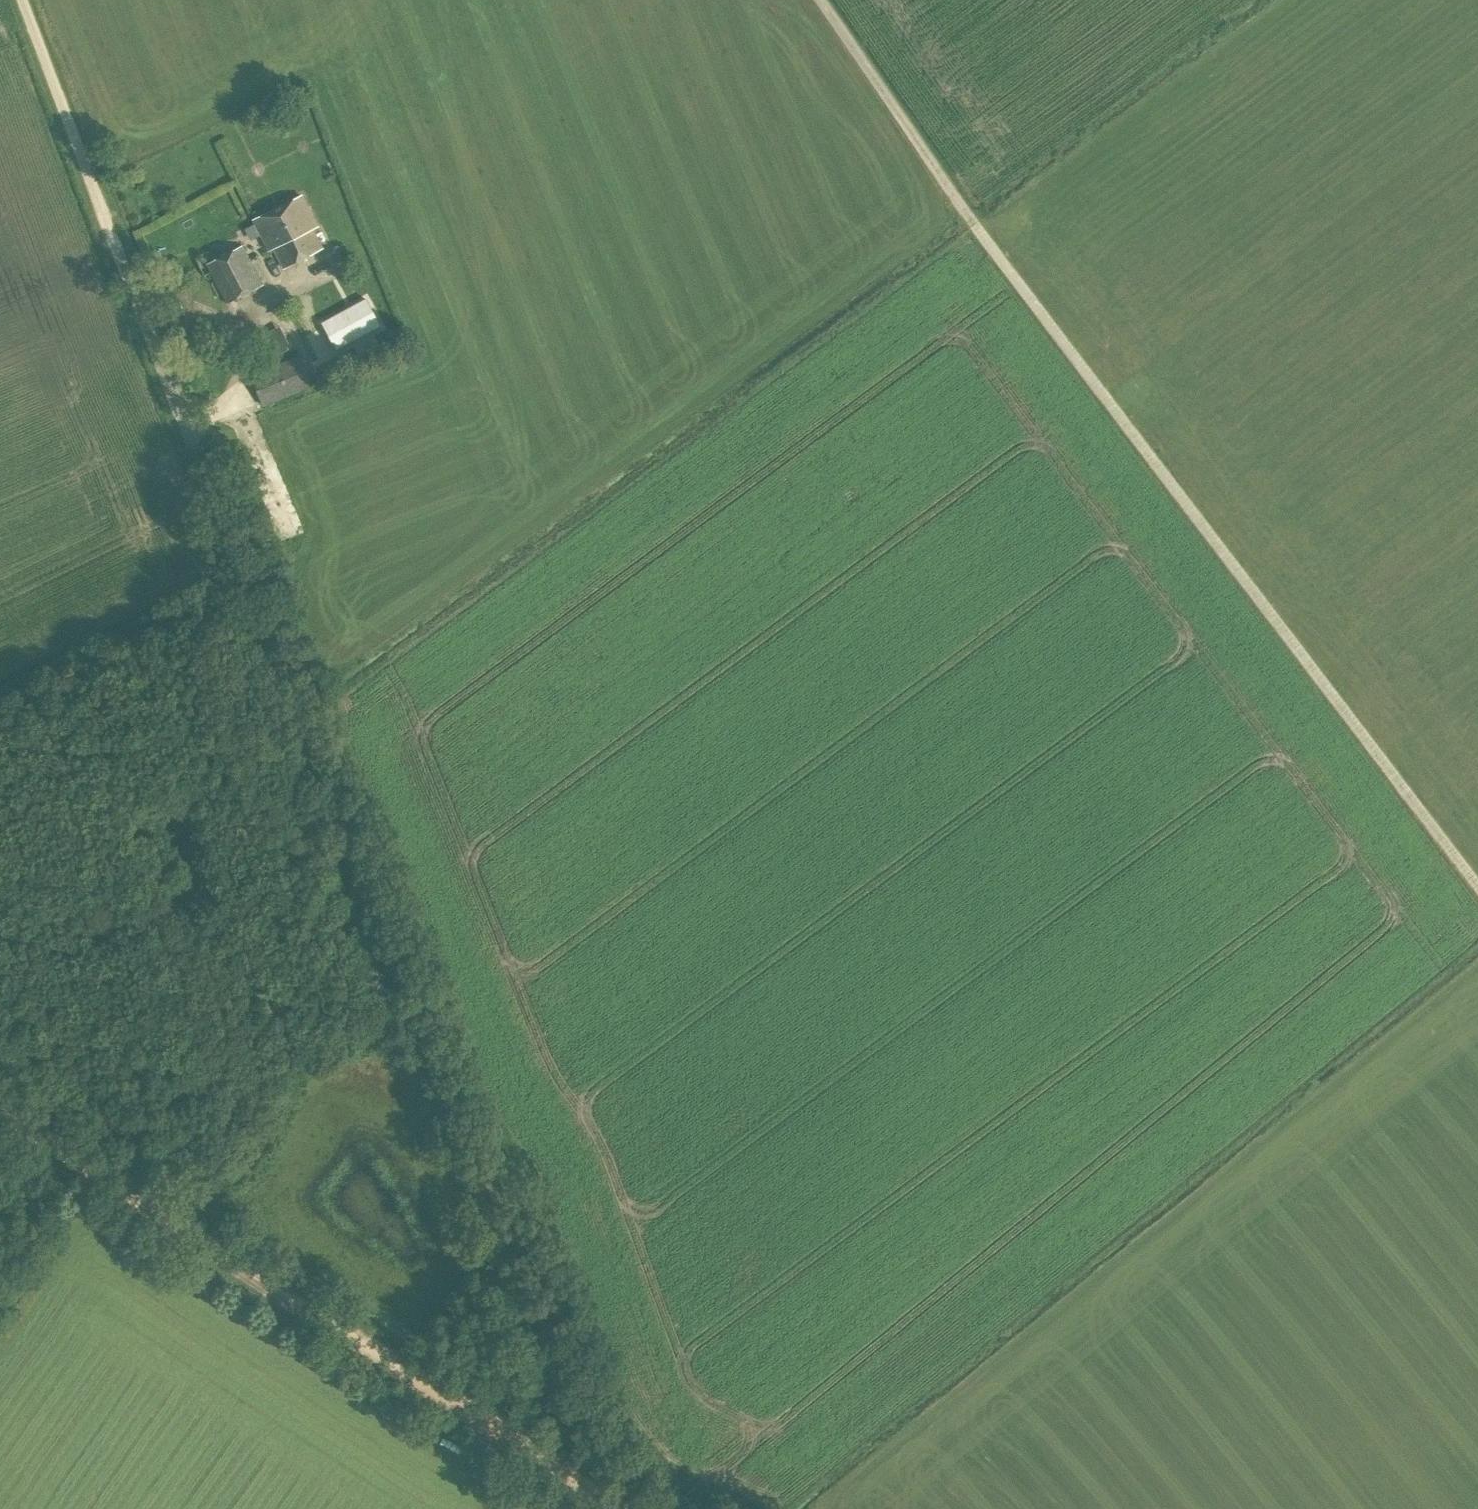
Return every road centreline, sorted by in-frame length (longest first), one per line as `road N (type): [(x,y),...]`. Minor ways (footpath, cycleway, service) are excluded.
road 1 (track): [(619,1504),(0,1125)]
road 2 (track): [(200,442),(21,0)]

